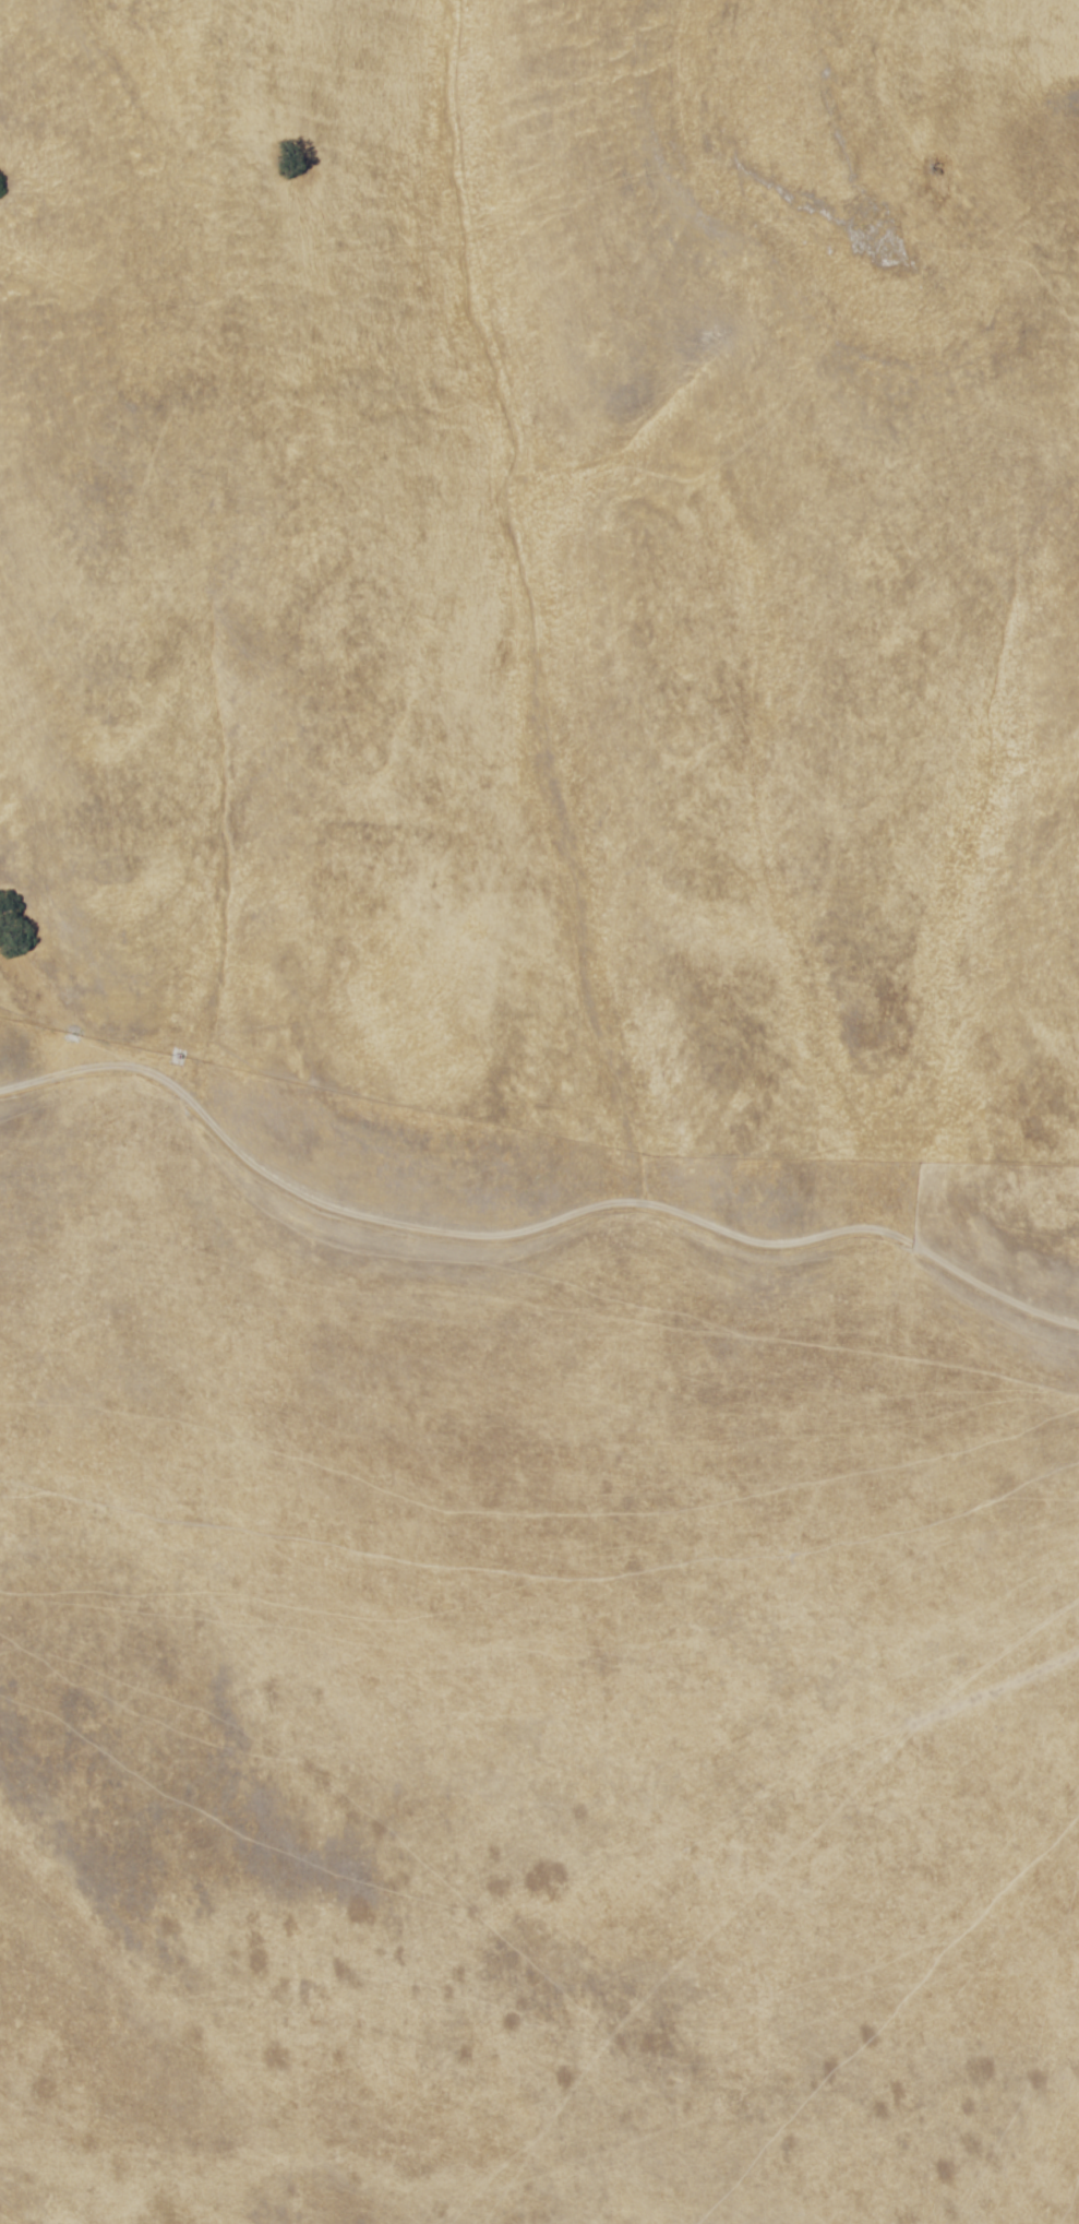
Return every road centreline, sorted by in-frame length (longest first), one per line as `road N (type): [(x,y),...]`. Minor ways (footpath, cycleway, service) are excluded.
road 1 (track): [(1078,1294),(606,1187),(371,1176),(125,1072),(0,1079)]

